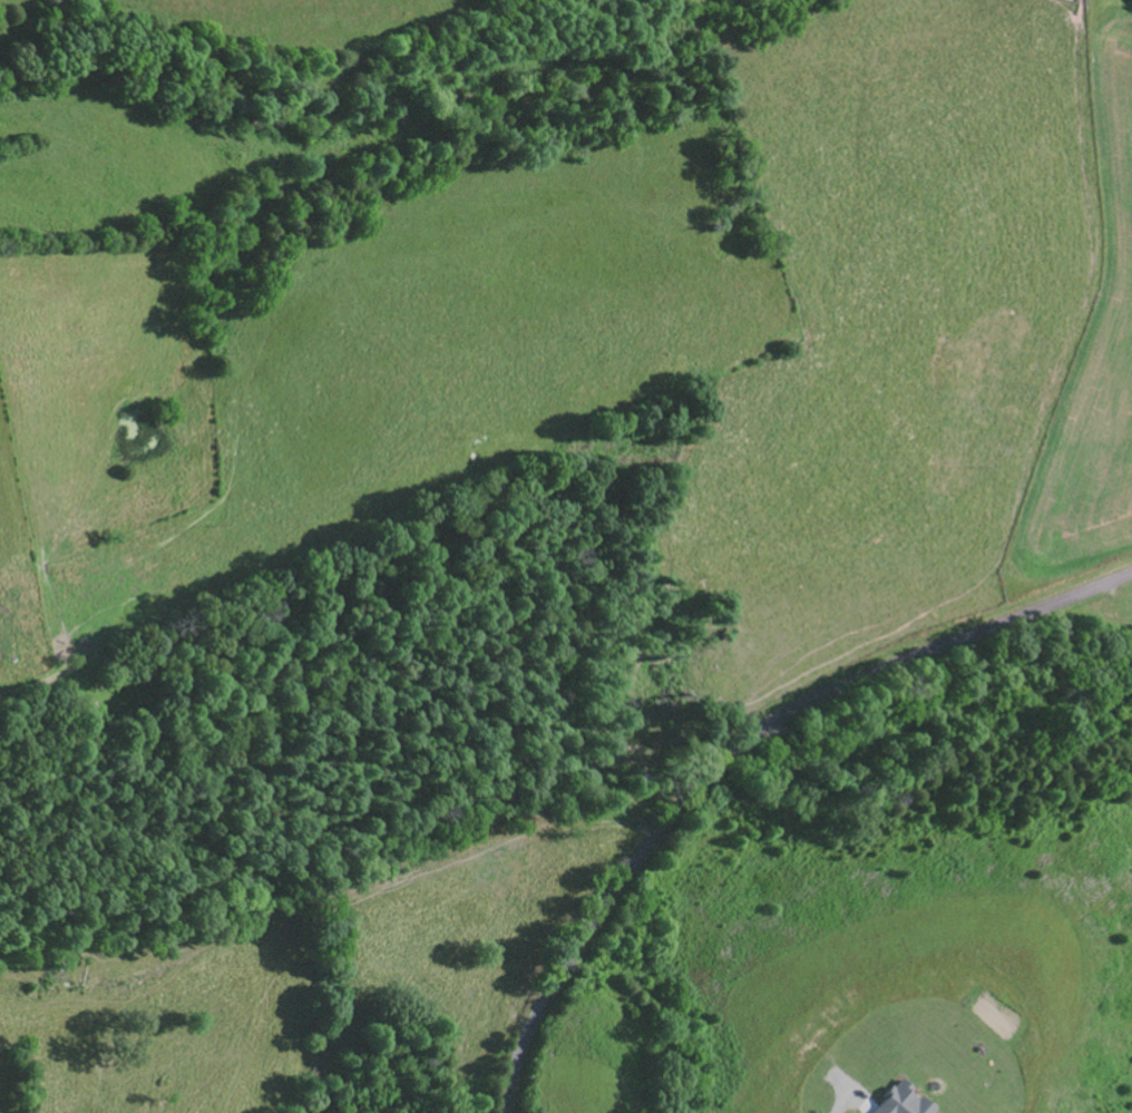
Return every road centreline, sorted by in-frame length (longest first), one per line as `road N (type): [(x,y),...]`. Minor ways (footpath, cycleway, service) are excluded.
road 1 (residential): [(502,1112),(510,1068),(538,1002),(601,904),(706,770),(812,695),(1131,570)]

